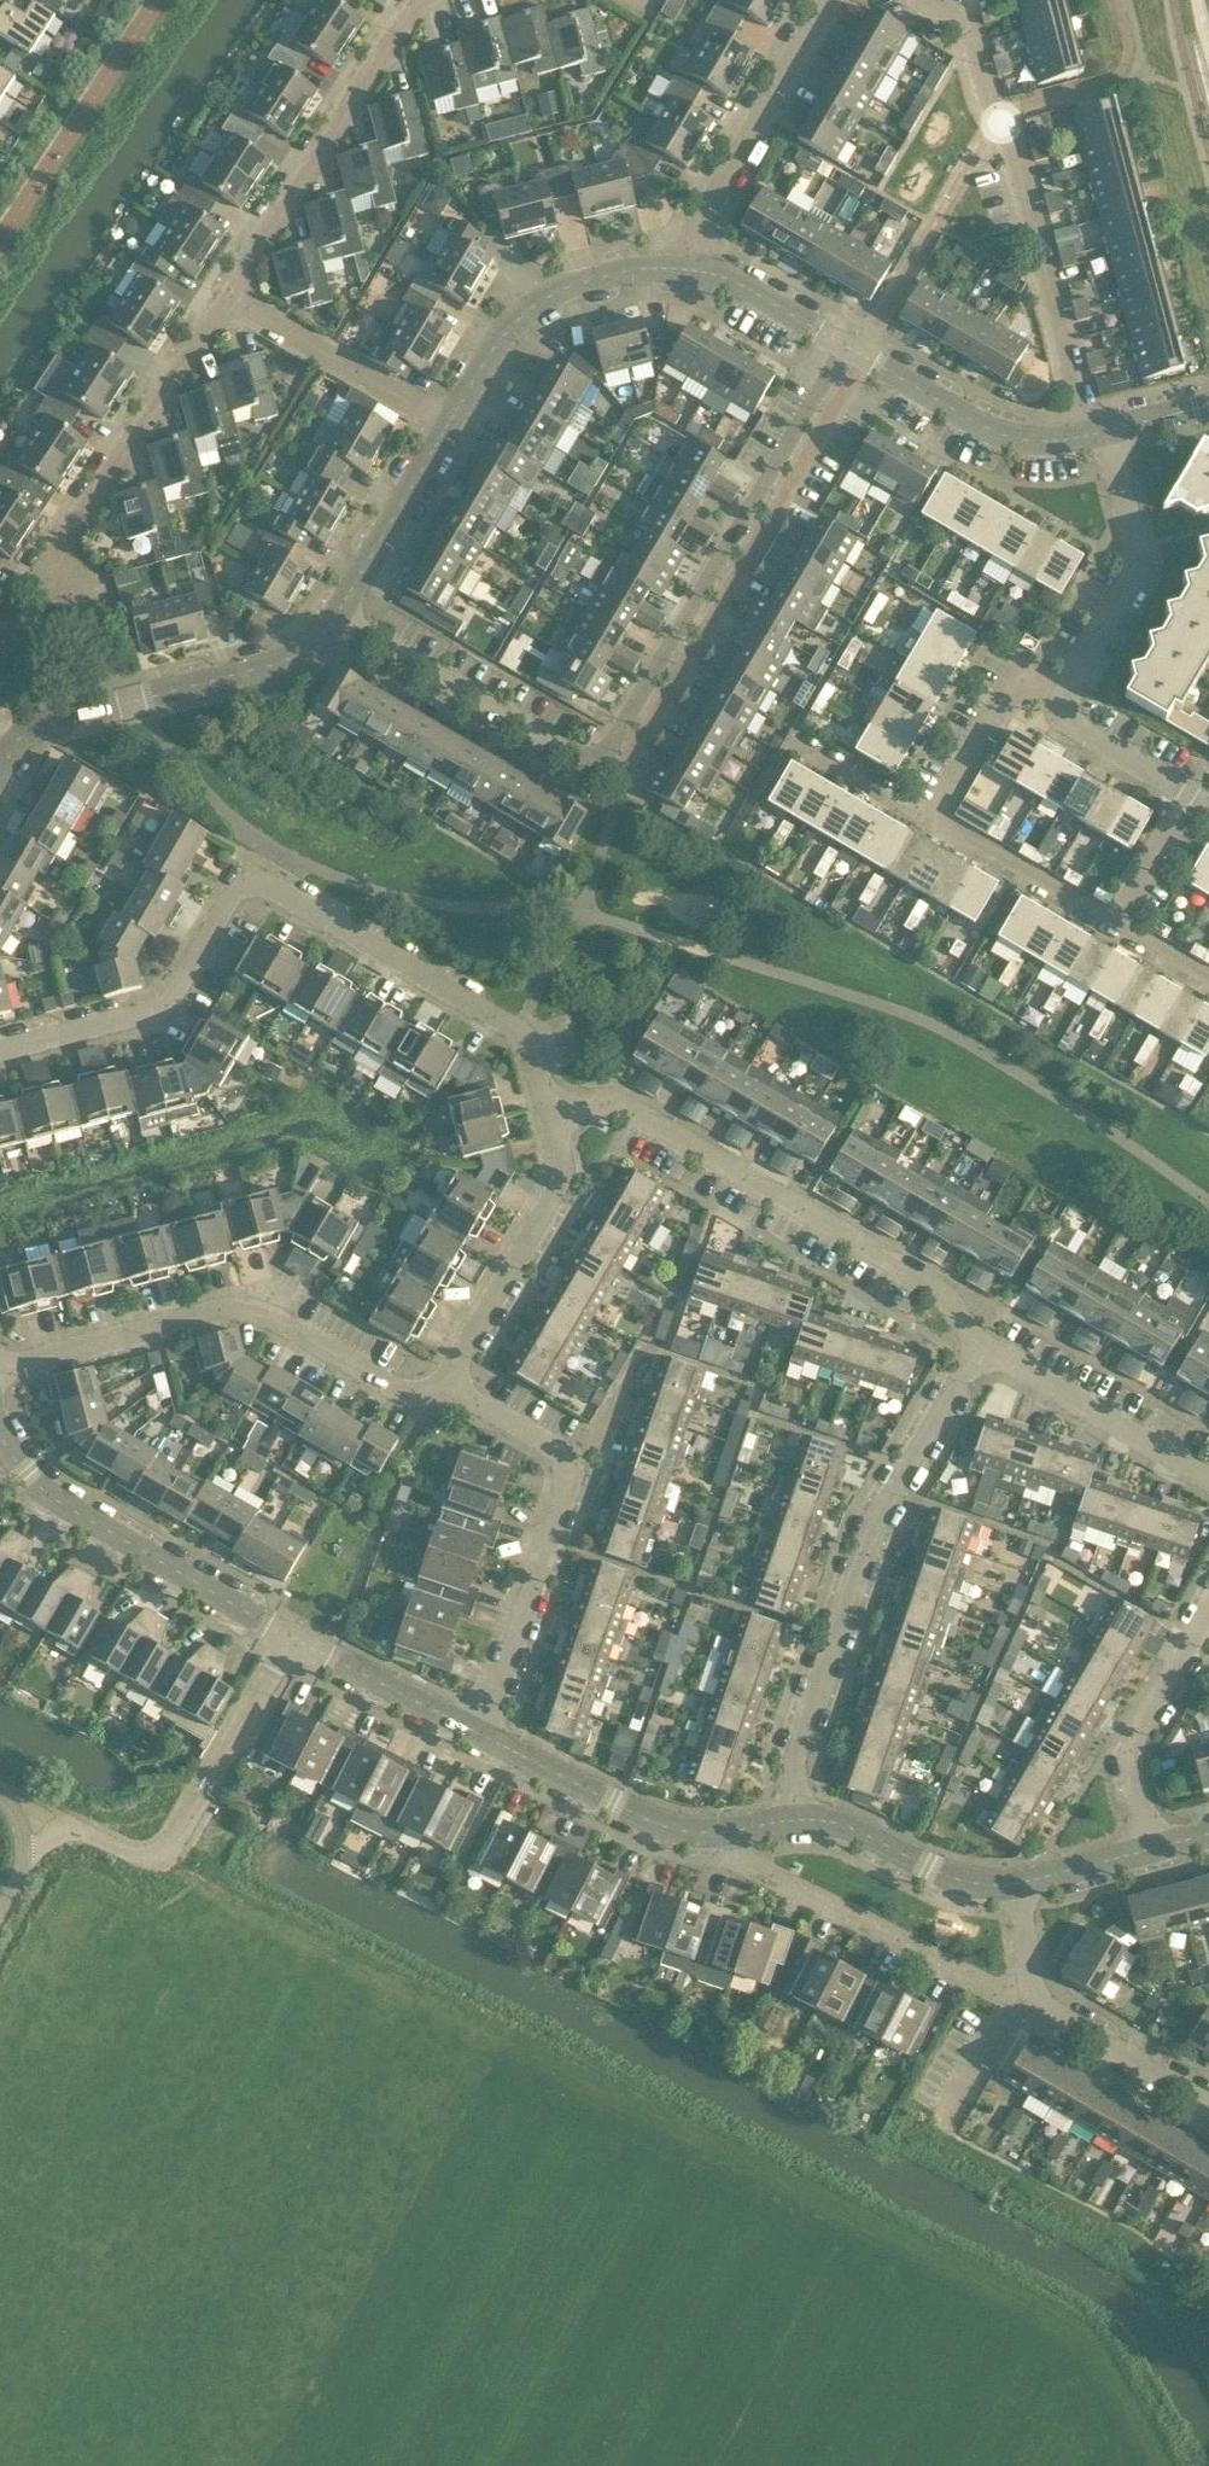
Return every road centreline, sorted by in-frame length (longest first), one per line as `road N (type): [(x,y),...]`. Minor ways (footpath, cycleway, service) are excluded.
road 1 (residential): [(339,614),(606,770),(854,352)]
road 2 (residential): [(550,1110),(516,1027),(253,882),(236,887),(171,995),(151,1010),(0,1051)]
road 3 (residential): [(796,1819),(796,1748),(864,1544),(982,1347)]
road 4 (residential): [(982,1347),(941,1290),(609,1102),(550,1110)]
road 5 (residential): [(444,1387),(409,1393),(271,1319),(223,1310),(0,1365)]
road 6 (unclassified): [(28,1845),(71,1826),(142,1862),(158,1856),(208,1787),(291,1638)]
road 7 (residential): [(0,774),(27,729),(274,662),(319,637),(339,614)]
road 8 (residential): [(291,1638),(53,1499),(0,1430)]
road 9 (residential): [(230,295),(417,0)]
road 10 (residential): [(1098,434),(1042,239),(993,114)]
road 11 (residential): [(1208,979),(925,815)]
road 12 (residential): [(55,551),(230,295)]
road 13 (residential): [(444,1387),(563,1180),(550,1110)]
road 14 (residential): [(1057,718),(1136,562),(1098,434)]
road 15 (residential): [(670,266),(825,0)]
road 16 (residential): [(964,1981),(705,1834)]
road 17 (residential): [(481,1733),(566,1454)]
road 18 (residential): [(450,423),(528,308),(574,284),(670,266)]
road 19 (residential): [(854,352),(993,114)]
road 20 (residential): [(854,352),(979,423),(1025,439),(1098,434)]
road 21 (residential): [(1208,1478),(982,1347)]
road 22 (residential): [(1150,1849),(1133,1742),(1208,1611)]
road 23 (residential): [(450,423),(230,295)]
road 24 (residential): [(705,1834),(611,1803),(481,1733)]
road 25 (residential): [(746,814),(791,736),(925,815)]
road 26 (residential): [(1018,1885),(951,1875),(837,1823),(796,1819)]
road 27 (residential): [(339,614),(450,423)]
road 28 (residential): [(925,815),(1001,685),(1057,718)]
road 29 (residential): [(481,1733),(291,1638)]
road 30 (residential): [(670,266),(721,276),(854,352)]
road 31 (residential): [(1033,2002),(1208,2104)]
road 32 (residential): [(1208,806),(1057,718)]
road 33 (residential): [(944,2120),(1010,2008),(1033,2002)]
road 34 (residential): [(993,114),(969,26),(923,0)]
road 35 (residential): [(566,1454),(444,1387)]
road 36 (residential): [(566,1454),(594,1439),(644,1346)]
road 37 (residential): [(1150,1849),(1018,1885)]

